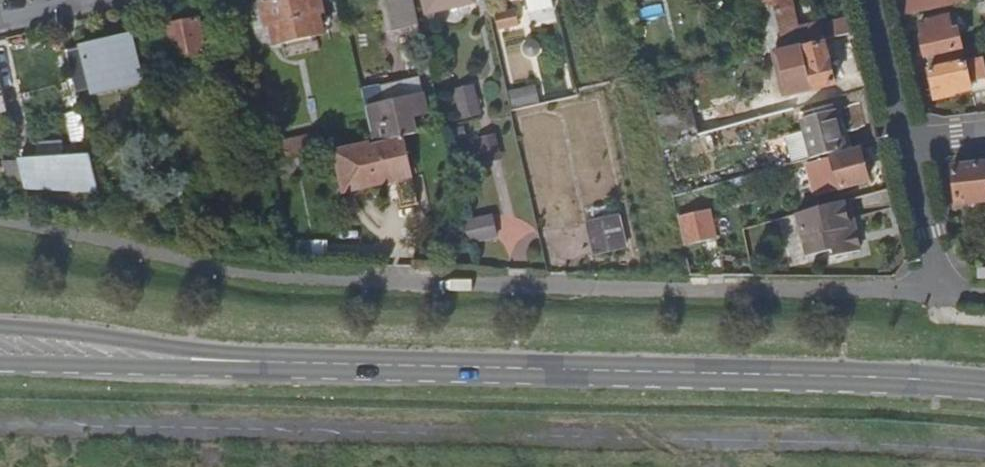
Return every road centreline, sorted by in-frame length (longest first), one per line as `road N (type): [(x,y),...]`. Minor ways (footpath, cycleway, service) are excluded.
road 1 (secondary): [(984,387),(238,362)]
road 2 (residential): [(940,292),(275,278)]
road 3 (secondary): [(238,362),(195,350),(0,328)]
road 4 (secondary): [(0,363),(238,362)]
road 5 (residential): [(906,138),(940,292)]
road 6 (residential): [(872,0),(906,138)]

